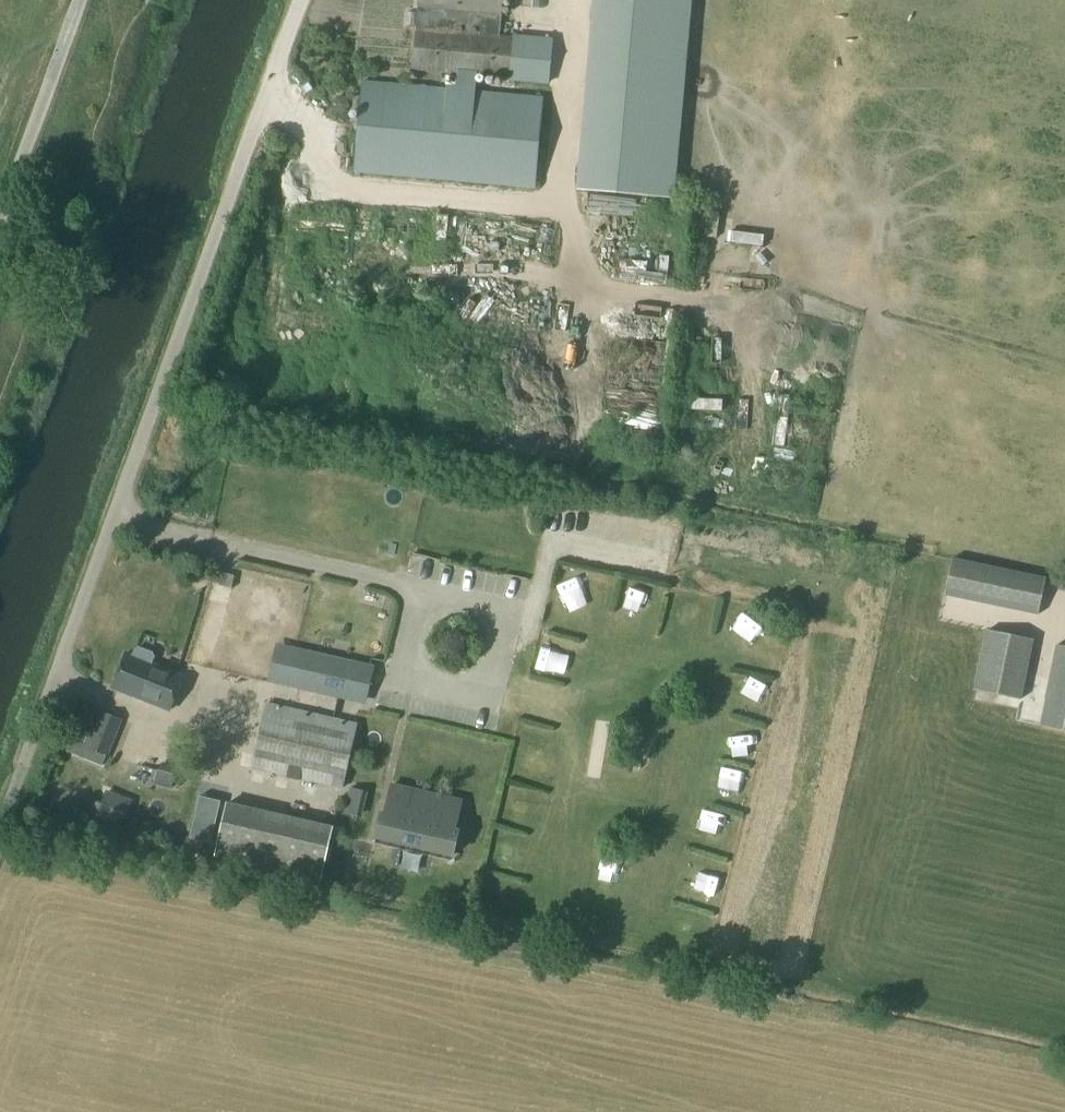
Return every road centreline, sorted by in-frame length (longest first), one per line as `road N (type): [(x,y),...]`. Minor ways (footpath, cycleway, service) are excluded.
road 1 (unclassified): [(21,770),(302,0)]

